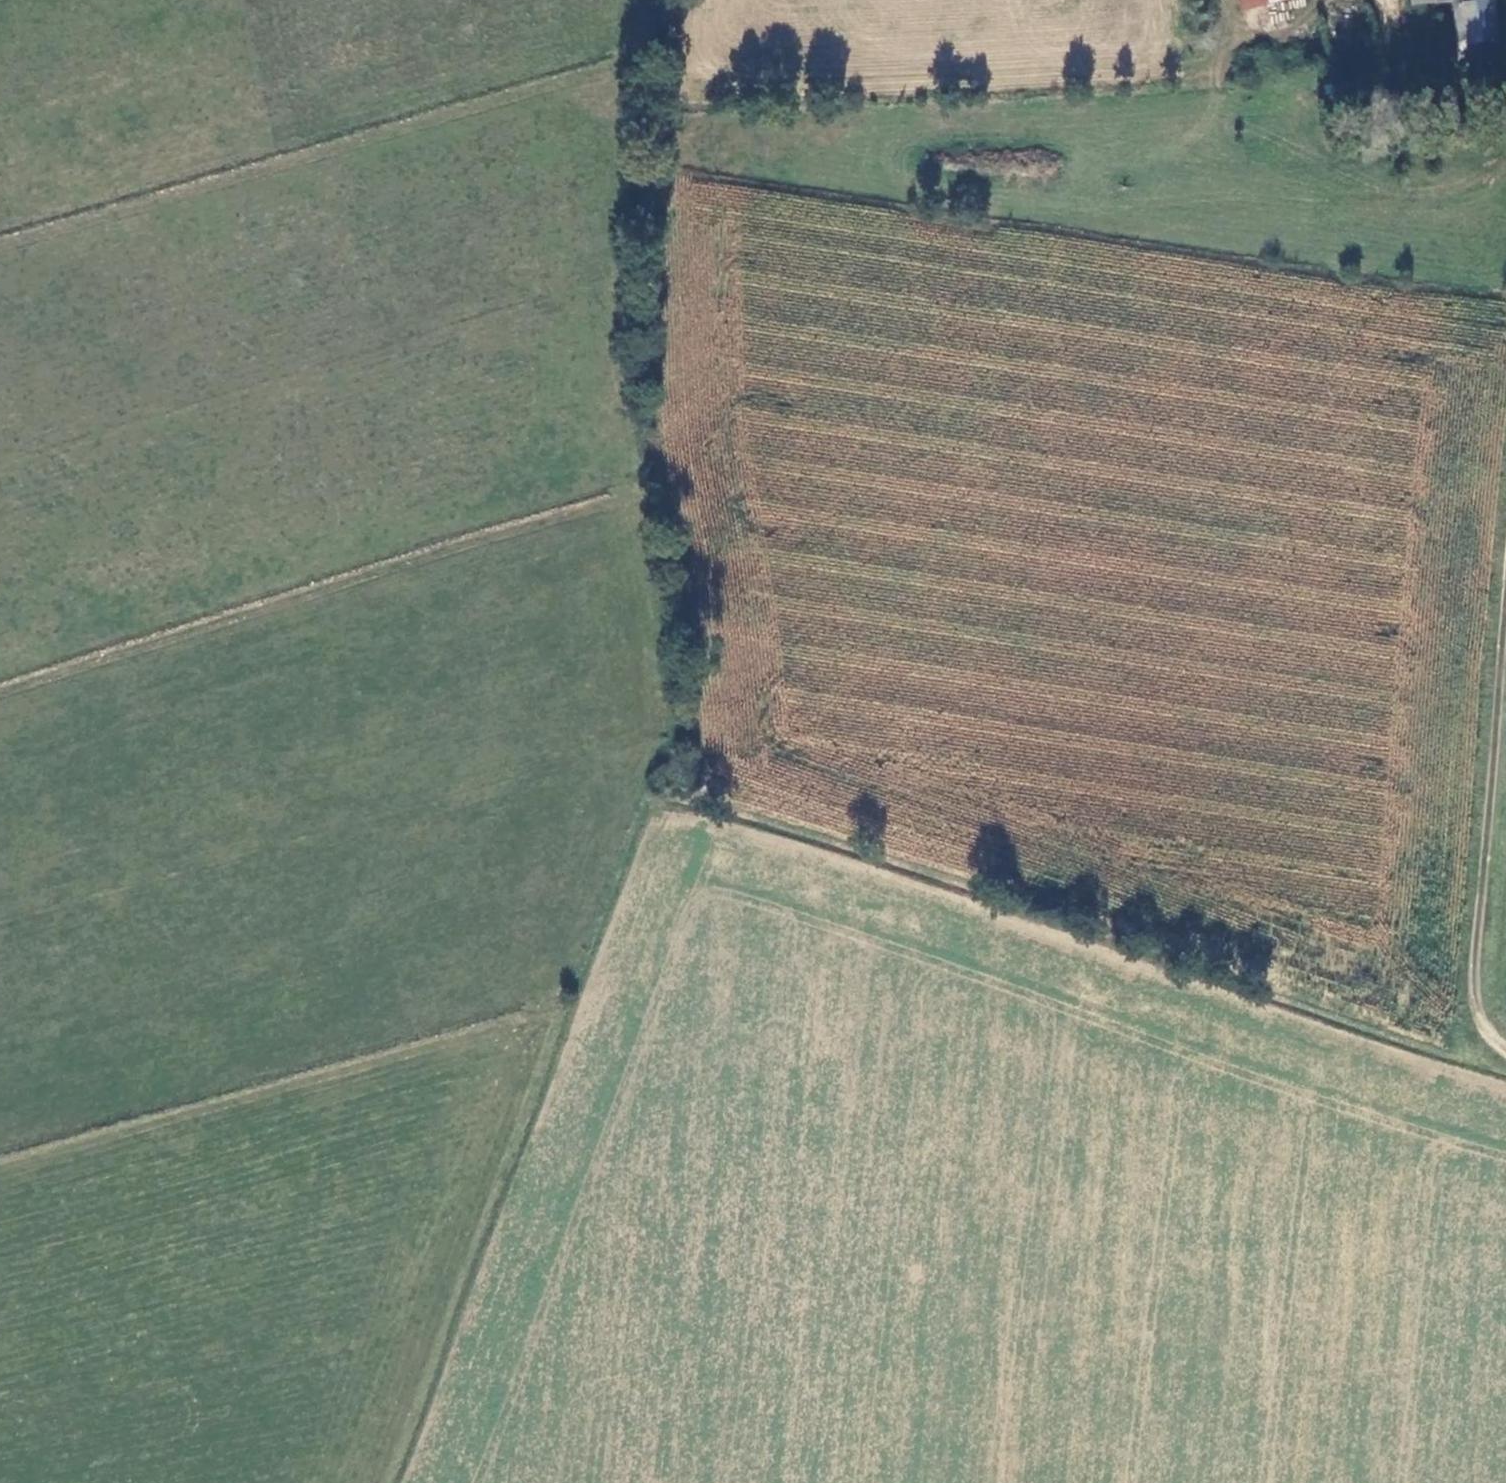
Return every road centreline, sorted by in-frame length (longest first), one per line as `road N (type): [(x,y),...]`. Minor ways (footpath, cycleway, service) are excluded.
road 1 (track): [(1505,1045),(1479,1027),(1471,946),(1505,616)]

